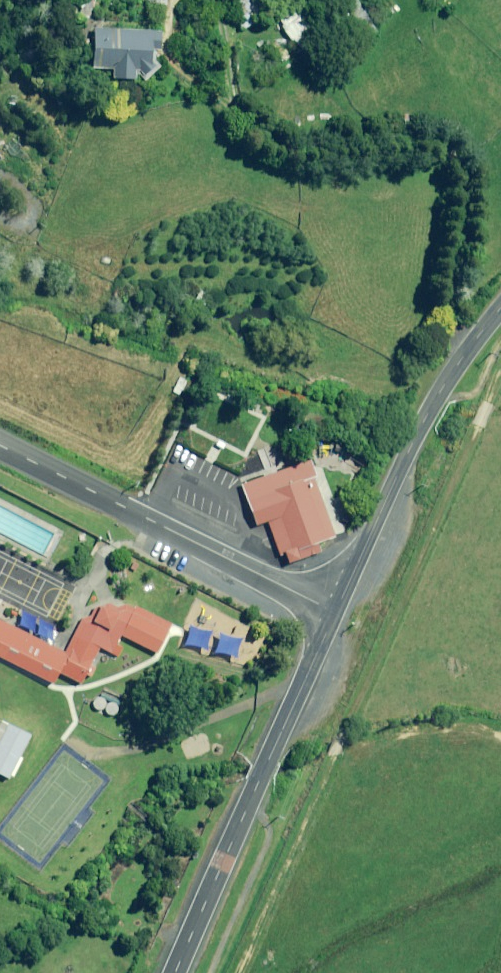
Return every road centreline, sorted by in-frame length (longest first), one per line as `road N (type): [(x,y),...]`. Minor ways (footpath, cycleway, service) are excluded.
road 1 (tertiary): [(174,972),(335,613)]
road 2 (unclassified): [(335,613),(0,445)]
road 3 (tertiary): [(335,613),(441,387),(500,305)]

